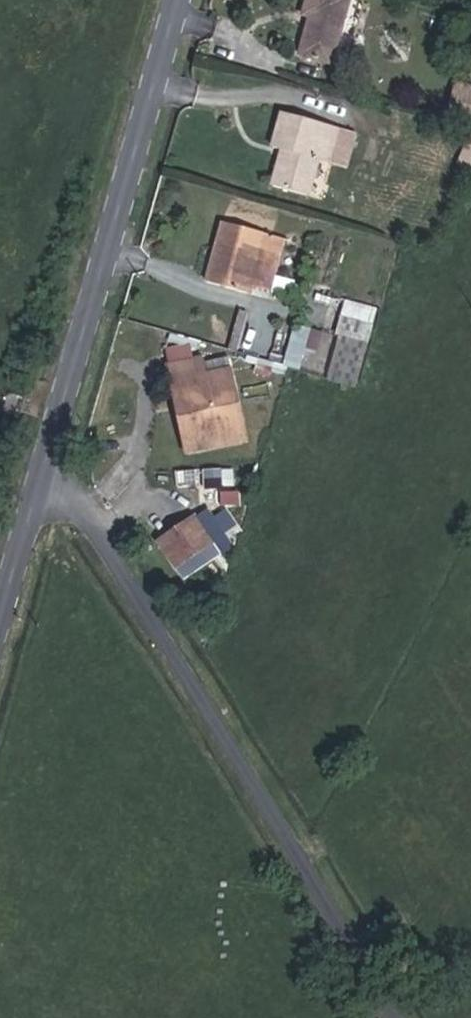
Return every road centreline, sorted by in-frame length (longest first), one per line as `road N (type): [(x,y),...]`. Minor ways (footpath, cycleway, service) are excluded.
road 1 (unclassified): [(408,1017),(48,470)]
road 2 (tertiary): [(185,0),(48,470)]
road 3 (tertiary): [(48,470),(0,637)]

